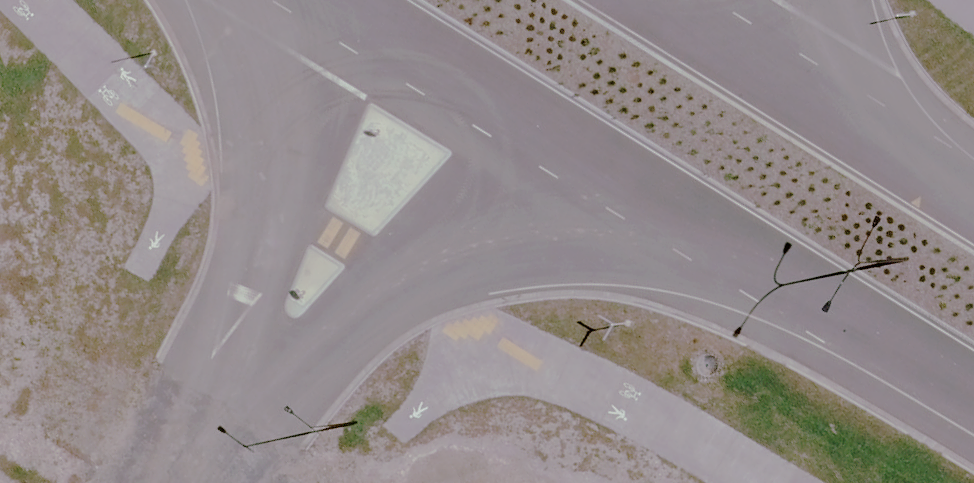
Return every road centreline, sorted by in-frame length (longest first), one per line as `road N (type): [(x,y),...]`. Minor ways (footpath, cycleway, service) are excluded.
road 1 (secondary): [(973,406),(469,90)]
road 2 (residential): [(253,417),(469,90)]
road 3 (secondary): [(666,0),(973,191)]
road 4 (secondary): [(469,90),(329,0)]

